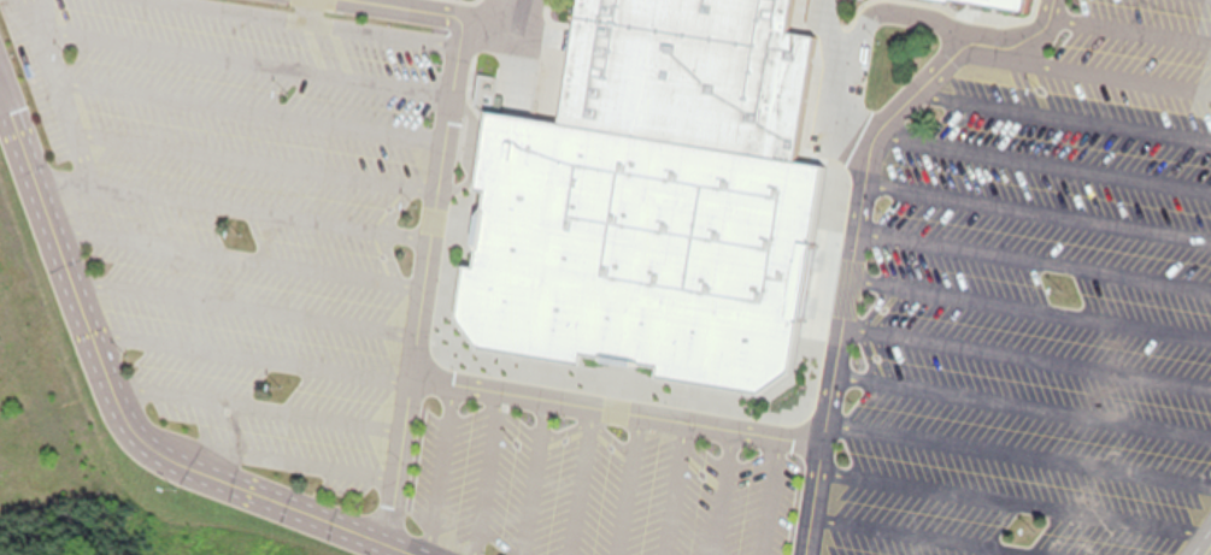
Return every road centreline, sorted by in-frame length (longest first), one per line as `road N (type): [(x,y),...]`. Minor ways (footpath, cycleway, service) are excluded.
road 1 (residential): [(0,97),(101,368),(137,438),(200,472),(384,543)]

